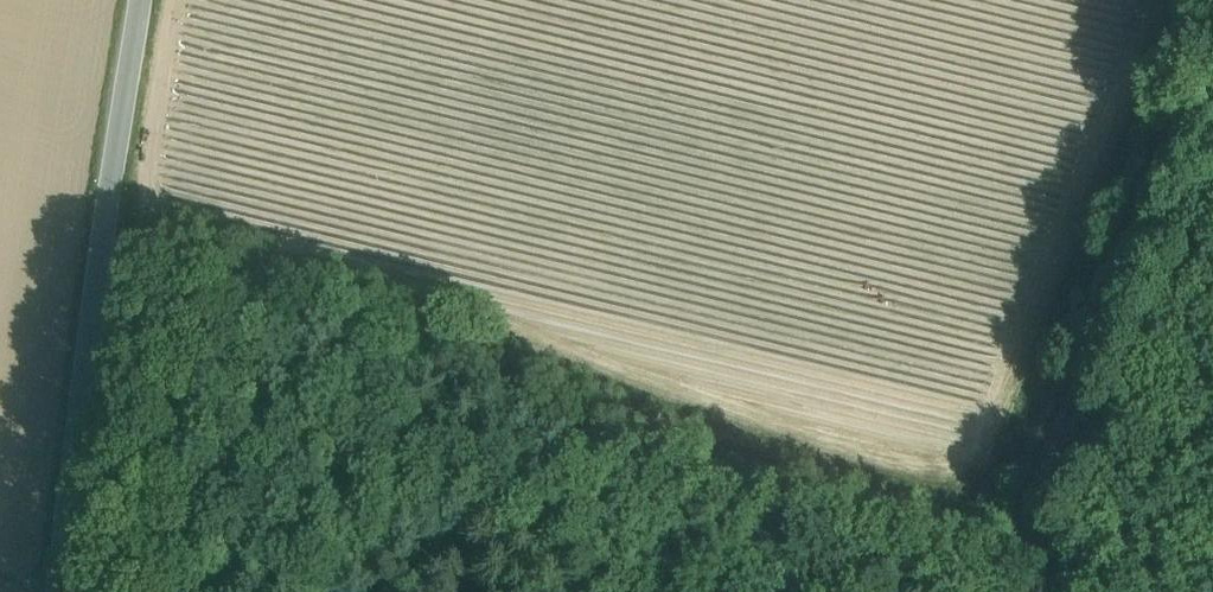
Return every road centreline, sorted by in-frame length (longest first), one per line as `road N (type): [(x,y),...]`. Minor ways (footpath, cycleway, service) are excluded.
road 1 (tertiary): [(58,591),(139,0)]

